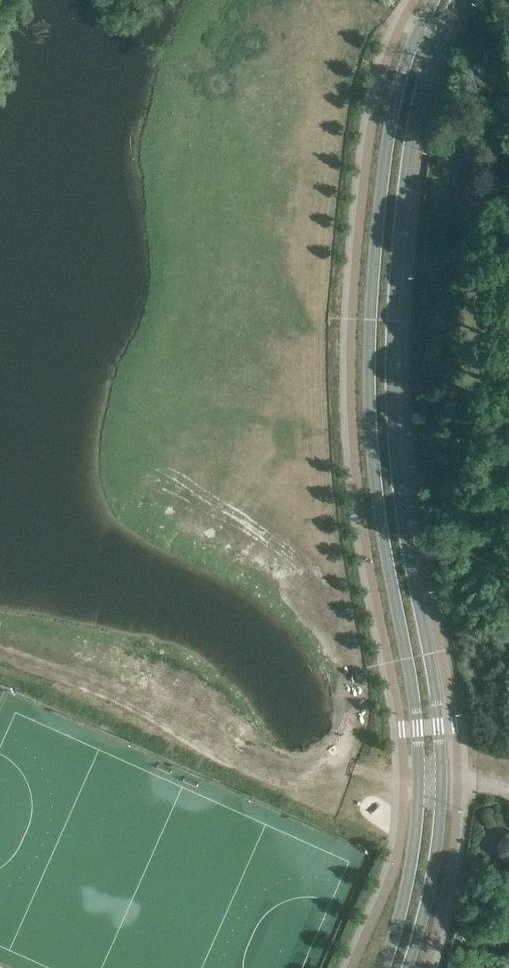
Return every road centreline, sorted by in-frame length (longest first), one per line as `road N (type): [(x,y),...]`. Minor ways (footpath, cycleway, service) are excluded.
road 1 (tertiary): [(418,31),(382,173),(369,376),(374,482),(419,777)]
road 2 (tertiary): [(442,779),(439,712),(402,495),(394,367),(412,135),(439,39)]
road 3 (tertiary): [(419,777),(410,871),(384,967)]
road 4 (tertiary): [(408,967),(433,877),(442,779)]

